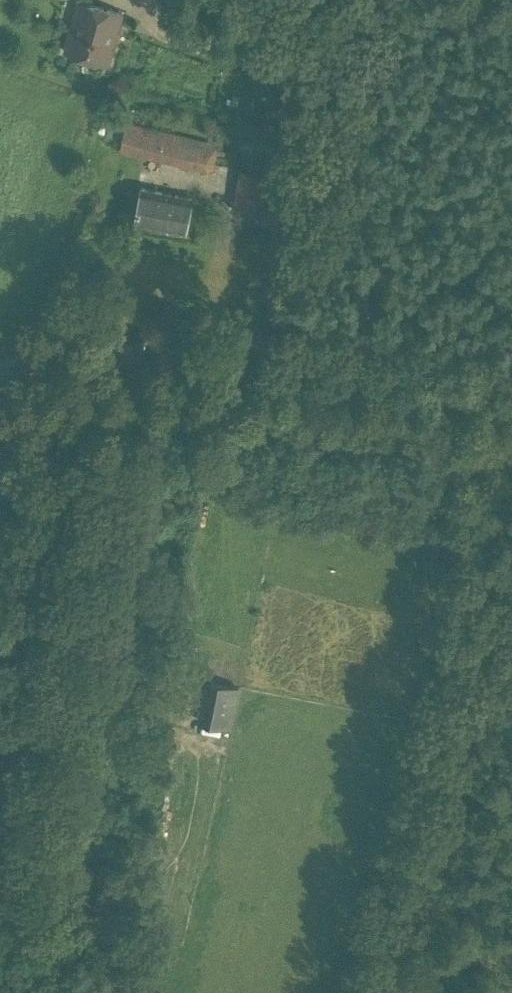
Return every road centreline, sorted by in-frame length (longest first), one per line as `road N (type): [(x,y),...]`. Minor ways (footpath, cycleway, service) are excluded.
road 1 (track): [(0,959),(140,352)]
road 2 (unclassified): [(0,363),(68,349),(140,352),(511,401)]
road 3 (track): [(258,363),(293,108),(286,81),(271,68),(154,32)]

